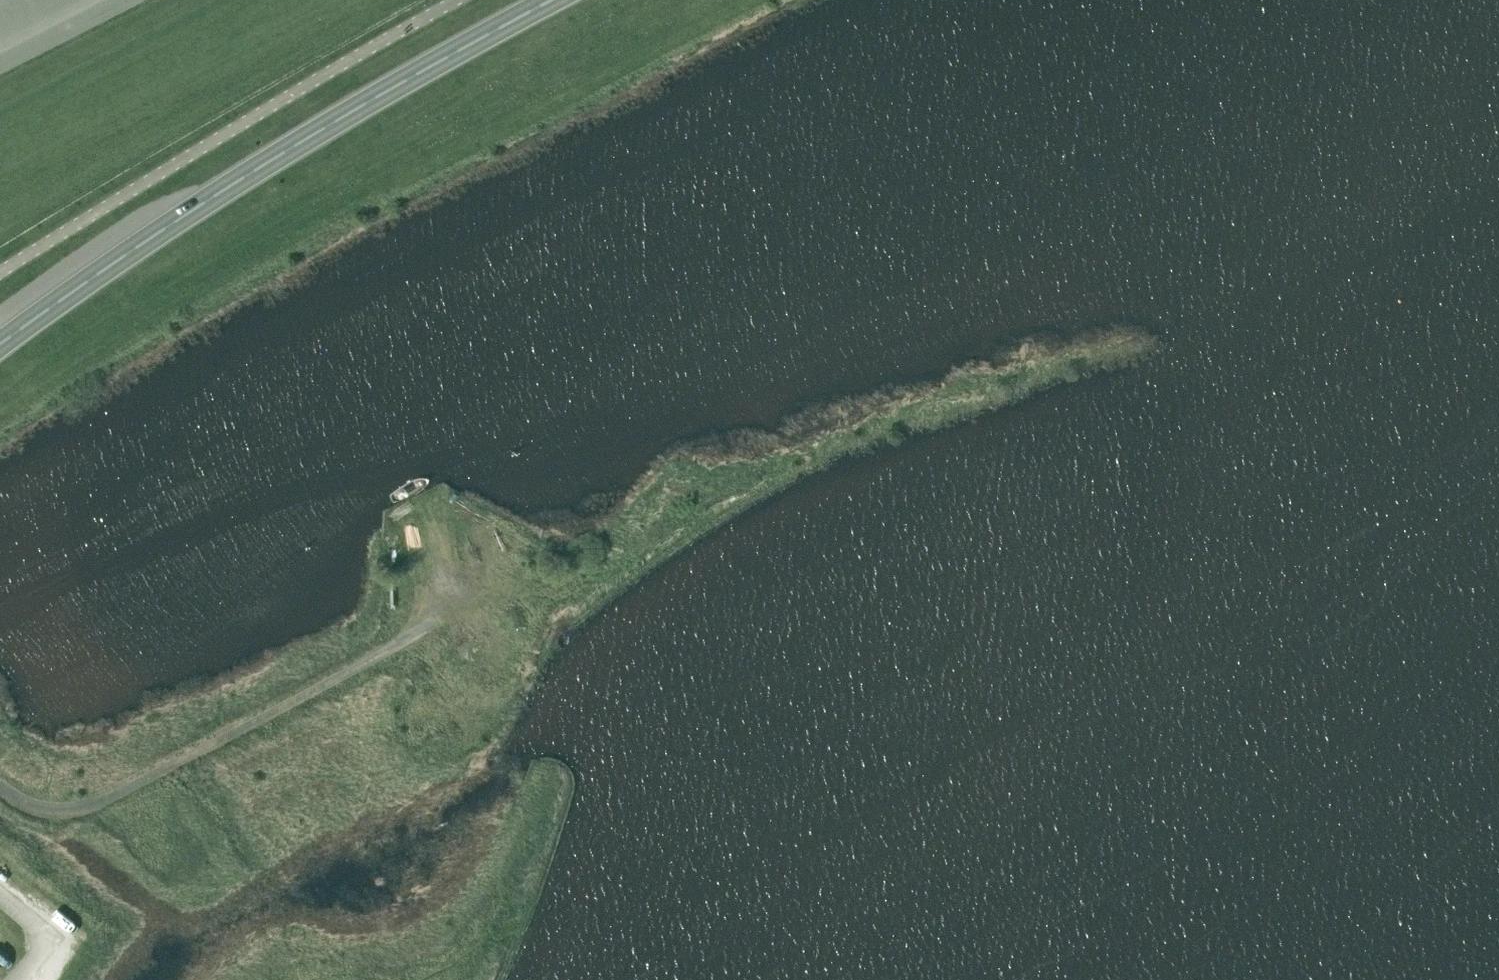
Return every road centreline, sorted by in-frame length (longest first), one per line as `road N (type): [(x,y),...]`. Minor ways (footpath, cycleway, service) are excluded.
road 1 (unclassified): [(0,270),(453,0)]
road 2 (trunk): [(554,0),(166,225)]
road 3 (trunk): [(0,342),(166,225)]

